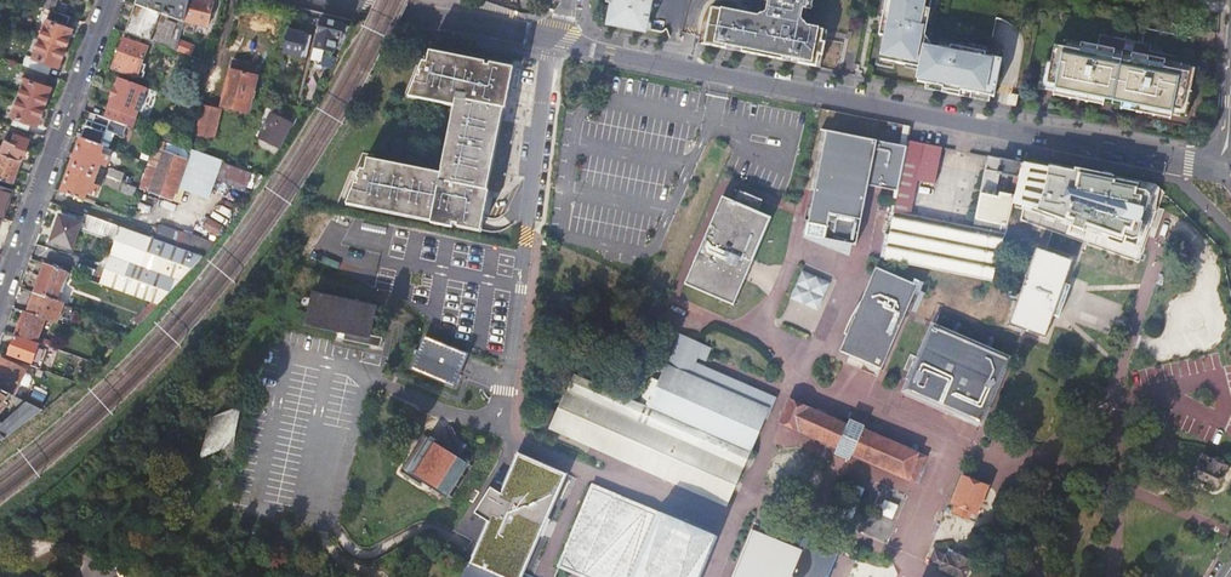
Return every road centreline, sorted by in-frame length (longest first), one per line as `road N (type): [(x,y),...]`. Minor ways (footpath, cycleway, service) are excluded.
road 1 (secondary): [(558,41),(1230,174)]
road 2 (residential): [(109,0),(0,302)]
road 3 (secondary): [(364,0),(558,41)]
road 4 (residential): [(1119,399),(1170,221)]
road 5 (residential): [(955,442),(804,380)]
road 6 (residential): [(929,576),(911,561),(955,442)]
road 7 (residential): [(1041,576),(993,512),(1007,454)]
road 8 (residential): [(1113,483),(1230,534)]

